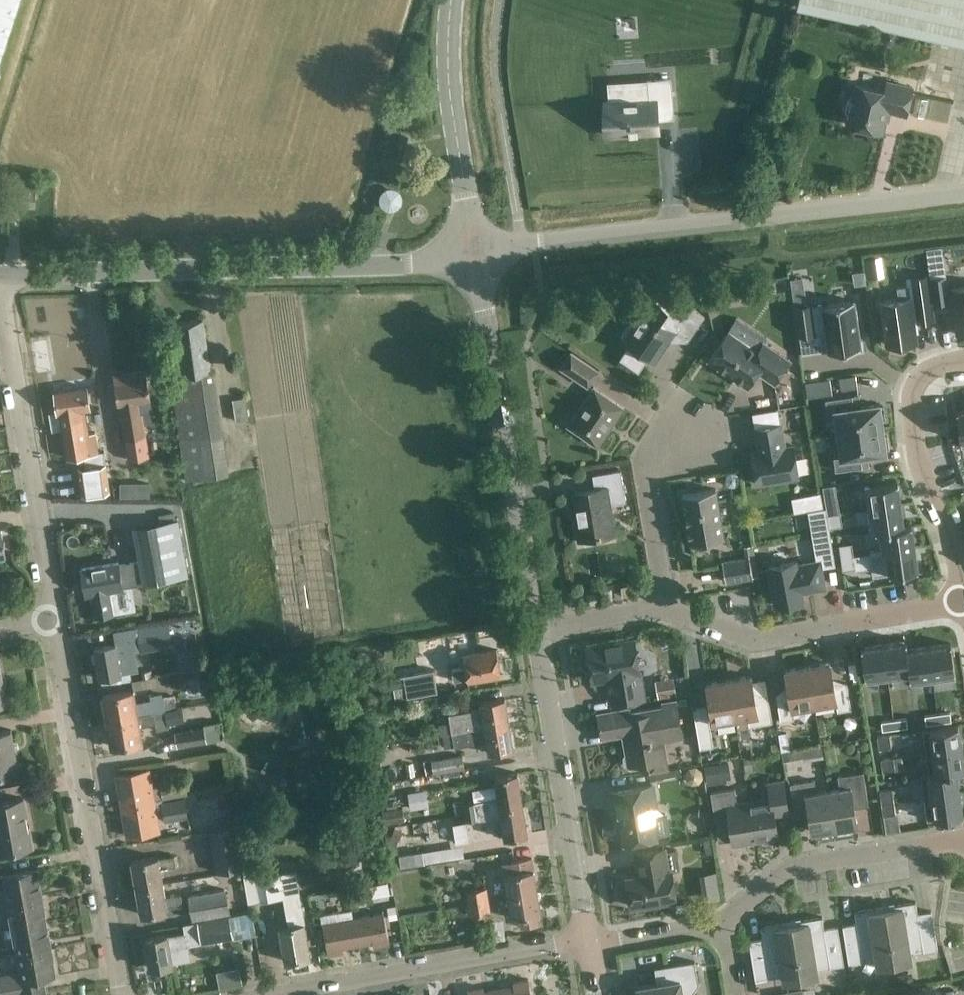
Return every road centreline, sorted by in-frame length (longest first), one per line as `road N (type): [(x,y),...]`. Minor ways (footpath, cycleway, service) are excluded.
road 1 (unclassified): [(476,255),(963,195)]
road 2 (tertiary): [(476,255),(395,265),(0,274)]
road 3 (residential): [(125,994),(59,617)]
road 4 (tertiary): [(539,631),(476,255)]
road 5 (residential): [(59,617),(0,294)]
road 6 (tertiary): [(589,943),(539,631)]
road 7 (residential): [(668,605),(751,641),(963,603)]
road 8 (residential): [(309,994),(589,943)]
road 9 (residential): [(963,365),(934,371),(921,416),(925,460),(963,599)]
road 10 (residential): [(722,924),(792,866),(963,841)]
road 11 (tertiary): [(476,255),(458,156),(458,0)]
road 12 (residential): [(647,482),(642,452),(684,388),(723,413),(734,466)]
road 13 (residential): [(589,943),(722,924)]
road 14 (residential): [(539,631),(668,605)]
road 15 (residential): [(668,605),(647,482)]

